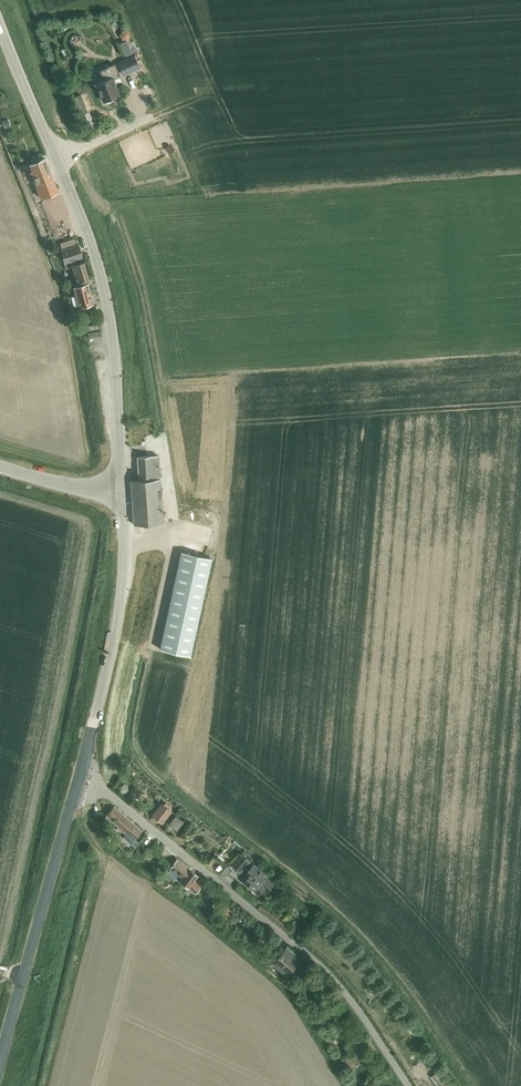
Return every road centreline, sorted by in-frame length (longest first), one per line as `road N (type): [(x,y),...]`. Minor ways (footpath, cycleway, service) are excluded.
road 1 (unclassified): [(409,1085),(332,978),(80,771)]
road 2 (unclassified): [(122,492),(108,310),(56,161)]
road 3 (unclassified): [(0,1058),(80,771)]
road 4 (unclassified): [(80,771),(117,623),(122,492)]
road 5 (unclassified): [(56,161),(0,27)]
road 6 (unclassified): [(122,492),(0,466)]

